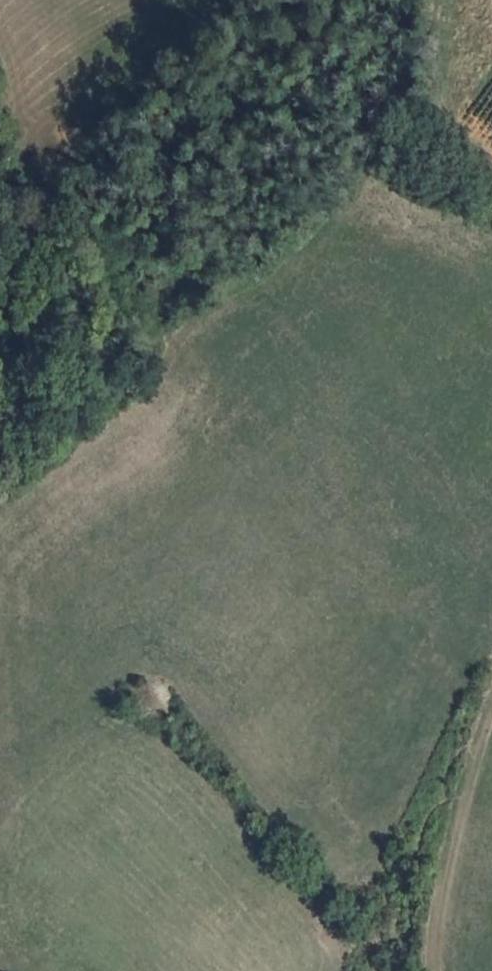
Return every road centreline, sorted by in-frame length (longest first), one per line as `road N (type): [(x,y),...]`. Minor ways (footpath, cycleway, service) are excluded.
road 1 (track): [(440,0),(436,112),(491,176)]

